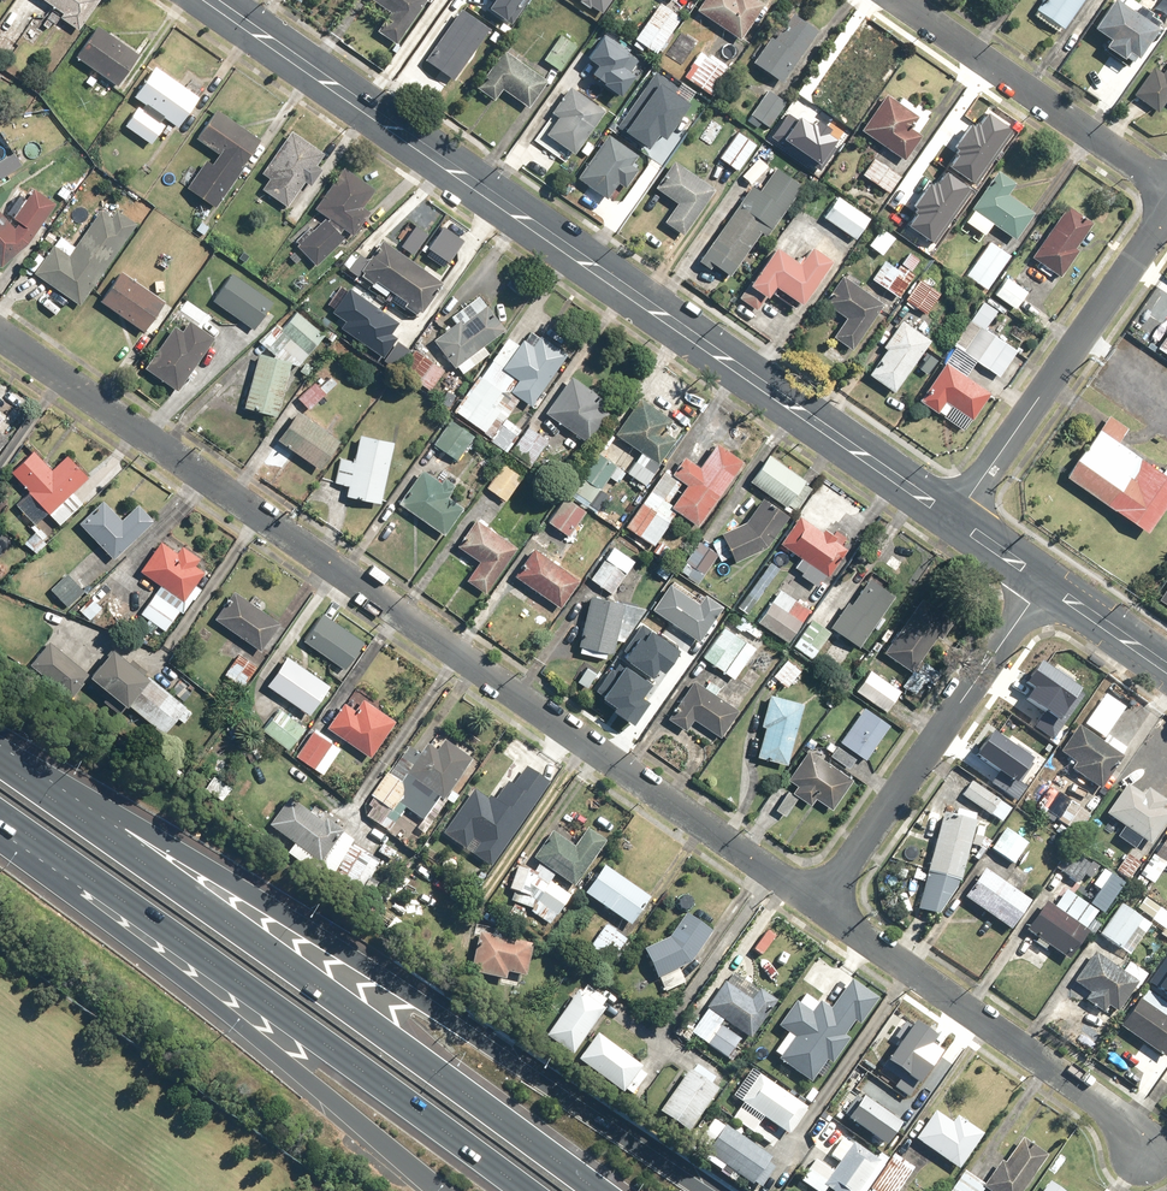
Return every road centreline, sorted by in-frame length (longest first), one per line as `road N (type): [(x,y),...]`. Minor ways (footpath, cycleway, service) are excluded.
road 1 (residential): [(823,903),(0,336)]
road 2 (secondary): [(214,0),(957,515)]
road 3 (motorway): [(0,753),(233,876),(443,1006),(716,1190)]
road 4 (motorway): [(0,762),(599,1190)]
road 5 (motorway): [(537,1190),(55,858)]
road 6 (motorway): [(451,1190),(141,949),(55,858)]
road 7 (residential): [(1144,1153),(1115,1117),(823,903)]
road 8 (residential): [(823,903),(1046,579)]
road 9 (residential): [(1166,215),(957,515)]
road 10 (residential): [(911,0),(1166,174)]
road 11 (secondary): [(1046,579),(1166,663)]

